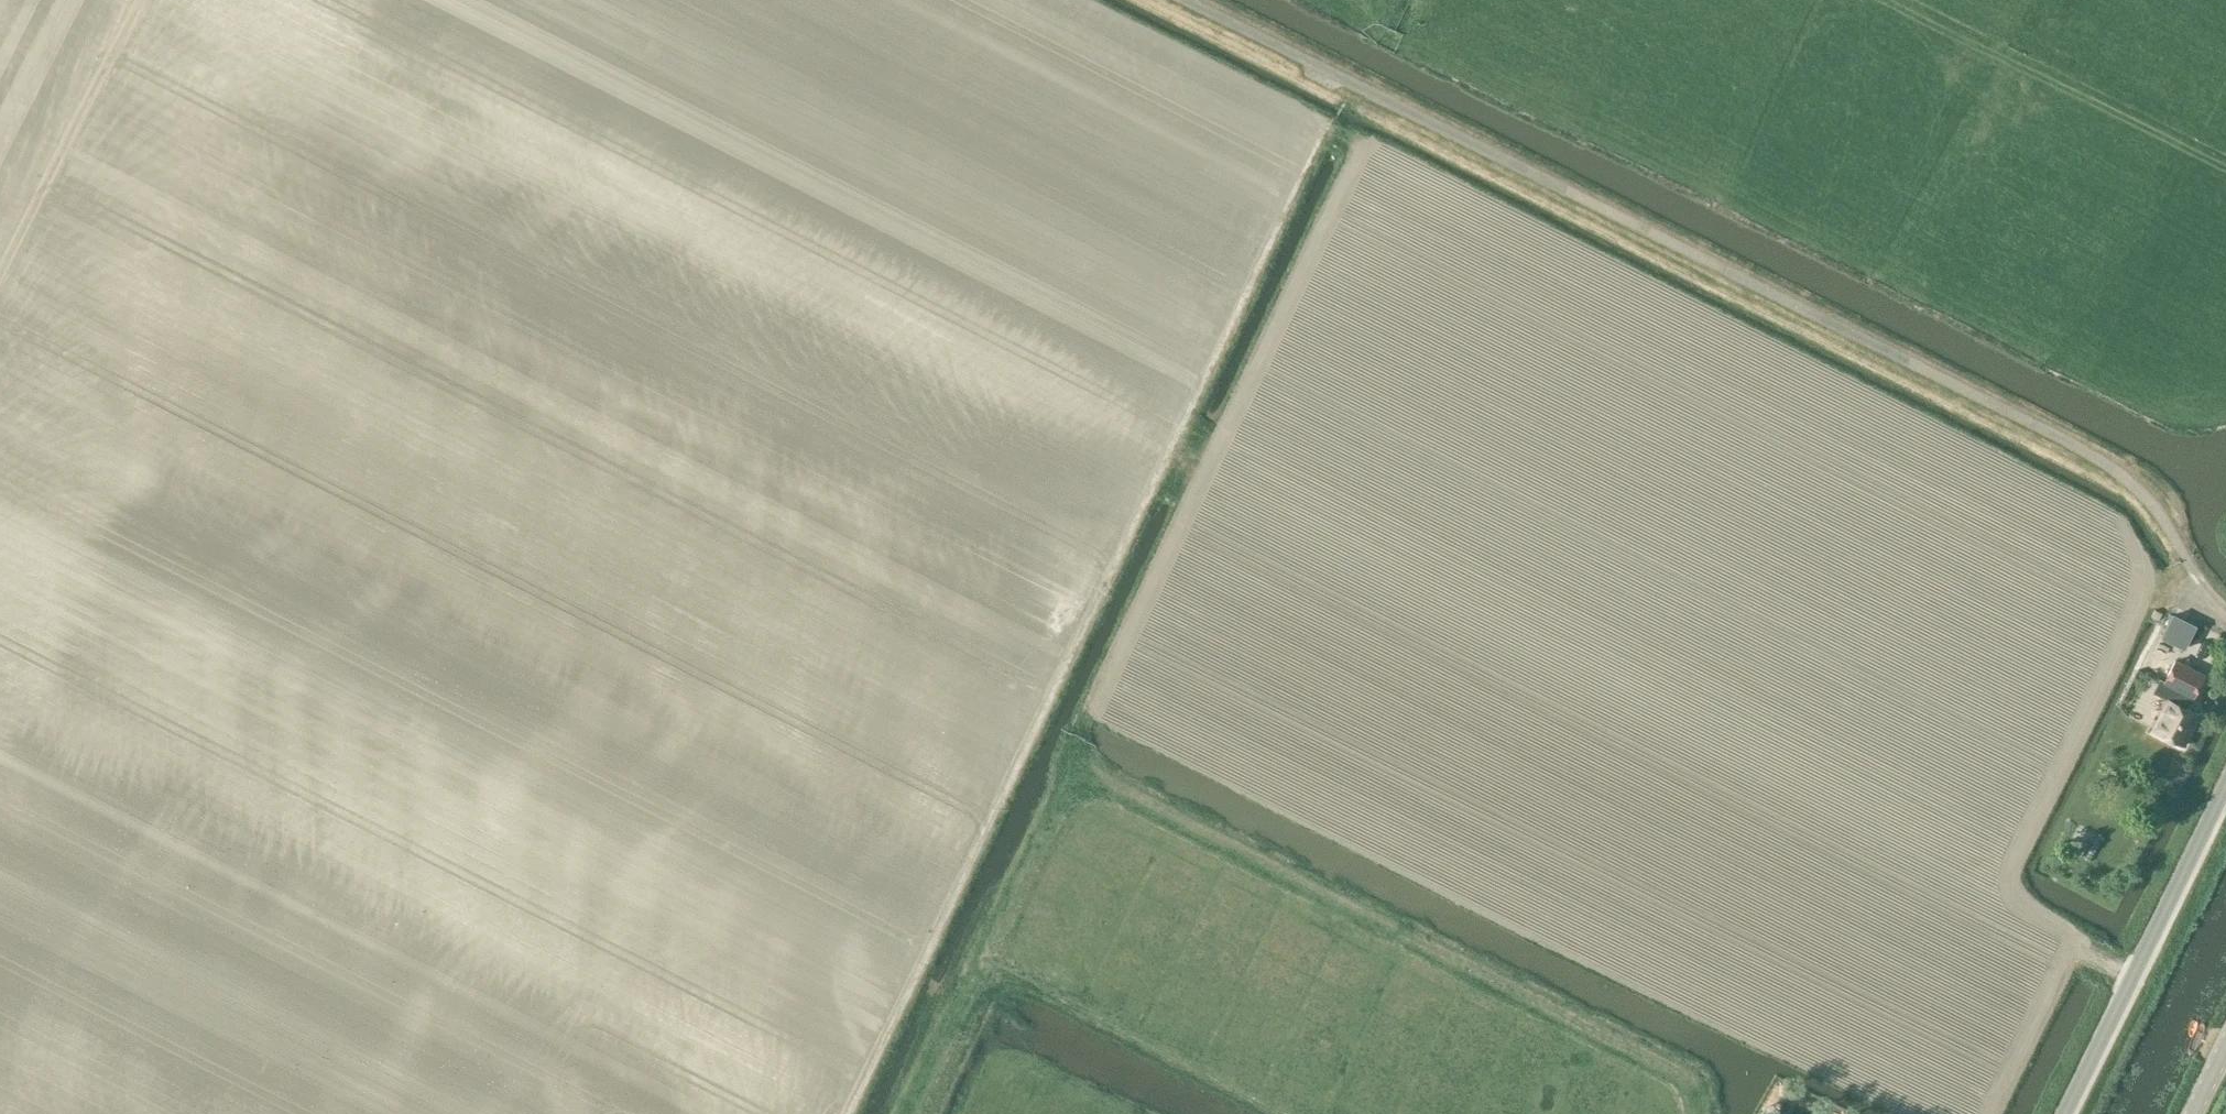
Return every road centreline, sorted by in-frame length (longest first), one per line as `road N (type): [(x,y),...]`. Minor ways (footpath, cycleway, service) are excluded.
road 1 (track): [(1892,0),(2225,165)]
road 2 (unclassified): [(2064,1113),(2225,785)]

